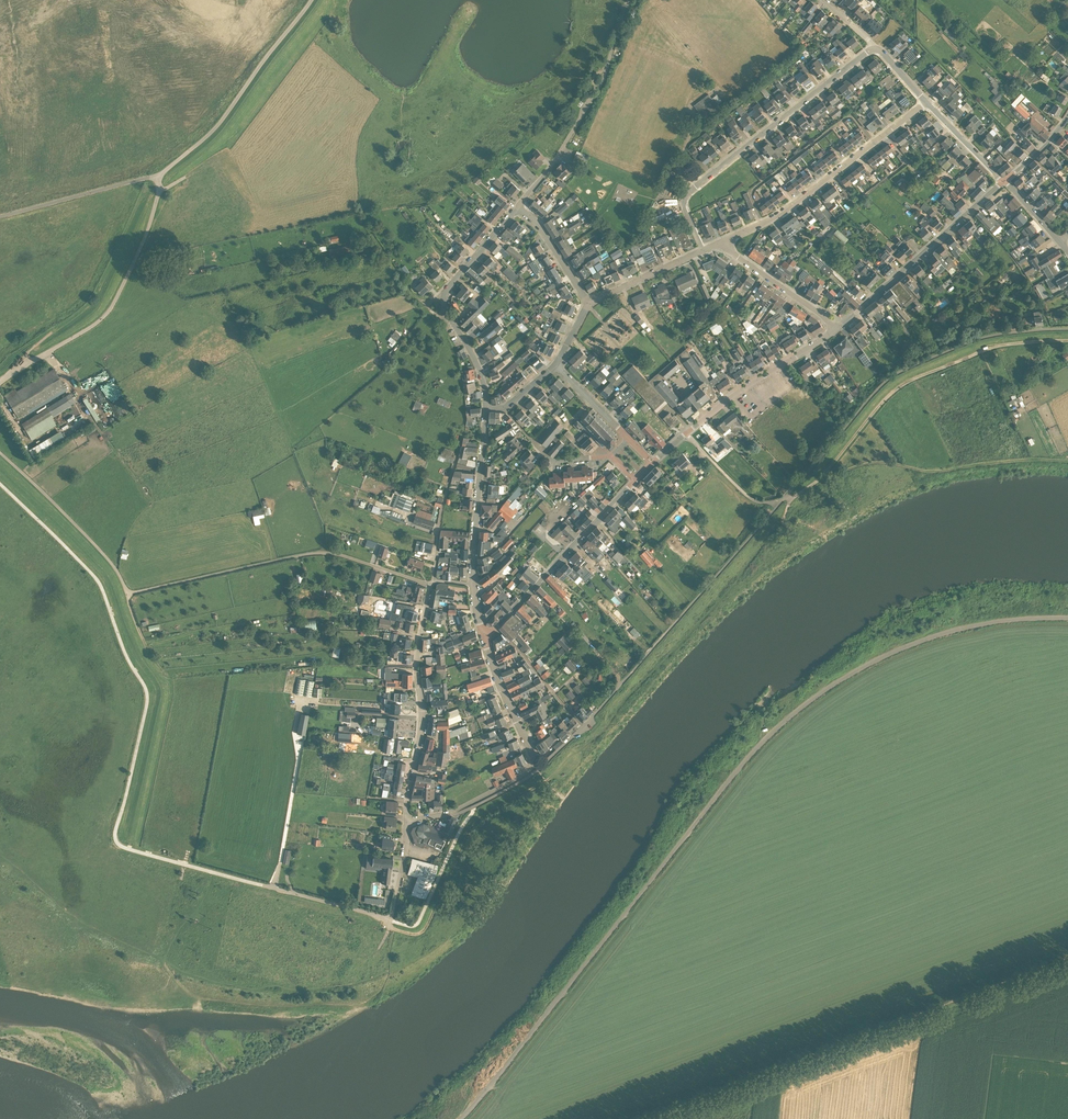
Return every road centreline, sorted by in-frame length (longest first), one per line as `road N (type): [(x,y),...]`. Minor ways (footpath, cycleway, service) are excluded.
road 1 (unclassified): [(1067,617),(941,633),(852,672),(807,702),(747,758),(459,1118)]
road 2 (residential): [(445,814),(464,812),(538,770),(778,504)]
road 3 (track): [(0,469),(112,580),(164,692),(128,850)]
road 4 (unclassified): [(778,504),(891,377),(988,336),(1067,329)]
road 5 (residential): [(126,592),(327,553),(432,584)]
road 6 (residential): [(704,250),(686,207),(692,189),(876,48)]
road 7 (track): [(821,478),(911,381),(994,347),(1067,342)]
road 8 (track): [(790,499),(868,463),(931,471),(1067,462)]
road 9 (unclassified): [(0,381),(108,312),(146,236),(162,172)]
road 10 (track): [(158,190),(226,129),(319,0)]
road 11 (residential): [(722,243),(782,216),(927,103)]
road 12 (residential): [(408,821),(422,714),(418,640),(432,584)]
road 13 (residential): [(445,814),(534,765),(485,638)]
road 14 (residential): [(518,207),(598,90),(629,0)]
road 15 (residential): [(486,407),(481,373),(444,298),(518,207)]
road 16 (unclassified): [(262,885),(391,920),(408,821)]
road 17 (track): [(395,929),(424,930),(475,823),(547,783)]
road 18 (unclassified): [(162,172),(222,120),(311,0)]
road 19 (unclassified): [(839,327),(1004,181)]
road 20 (residential): [(485,638),(635,480)]
road 21 (track): [(273,888),(298,757),(298,712),(301,699),(314,701)]
road 22 (unclassified): [(126,592),(110,561),(0,453)]
road 23 (track): [(274,639),(152,651),(126,592)]
road 24 (residential): [(474,584),(486,407)]
road 25 (residential): [(0,217),(162,172)]
road 26 (residential): [(707,416),(839,327)]
road 27 (residential): [(839,327),(722,243)]
road 28 (residential): [(589,305),(704,250)]
road 29 (residential): [(589,305),(540,224),(518,207)]
road 30 (unclassified): [(778,504),(752,499),(686,433)]

